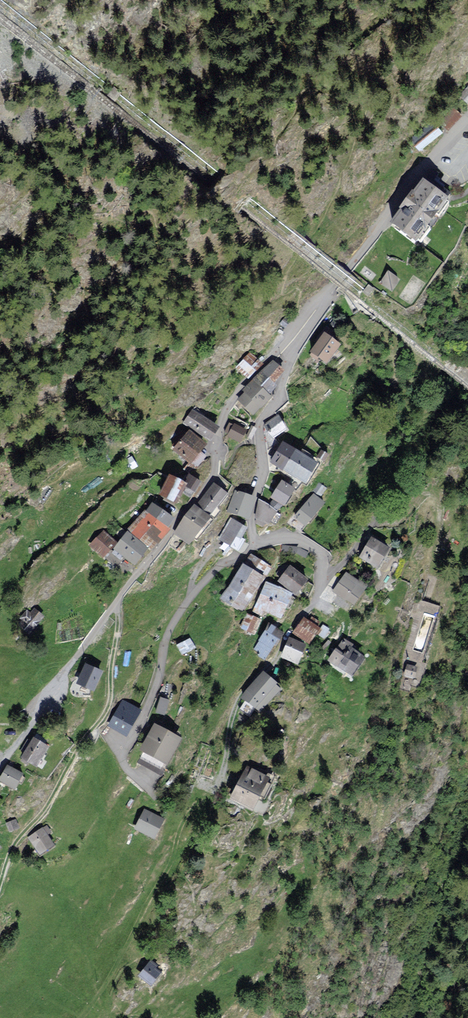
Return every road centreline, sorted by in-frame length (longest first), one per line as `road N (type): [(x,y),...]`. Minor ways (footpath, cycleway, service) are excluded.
road 1 (unclassified): [(0,770),(211,481),(220,424),(237,391),(326,294)]
road 2 (track): [(279,655),(323,556),(367,523),(398,517),(429,491),(443,516),(436,559),(385,629),(373,667),(354,683)]
road 3 (track): [(122,596),(110,705),(53,806),(22,835),(0,898)]
road 4 (residential): [(155,780),(135,774),(126,756),(149,716),(173,621),(227,564),(256,548)]
road 5 (residential): [(256,548),(263,421),(326,294)]
road 6 (unclassified): [(326,294),(467,119)]

